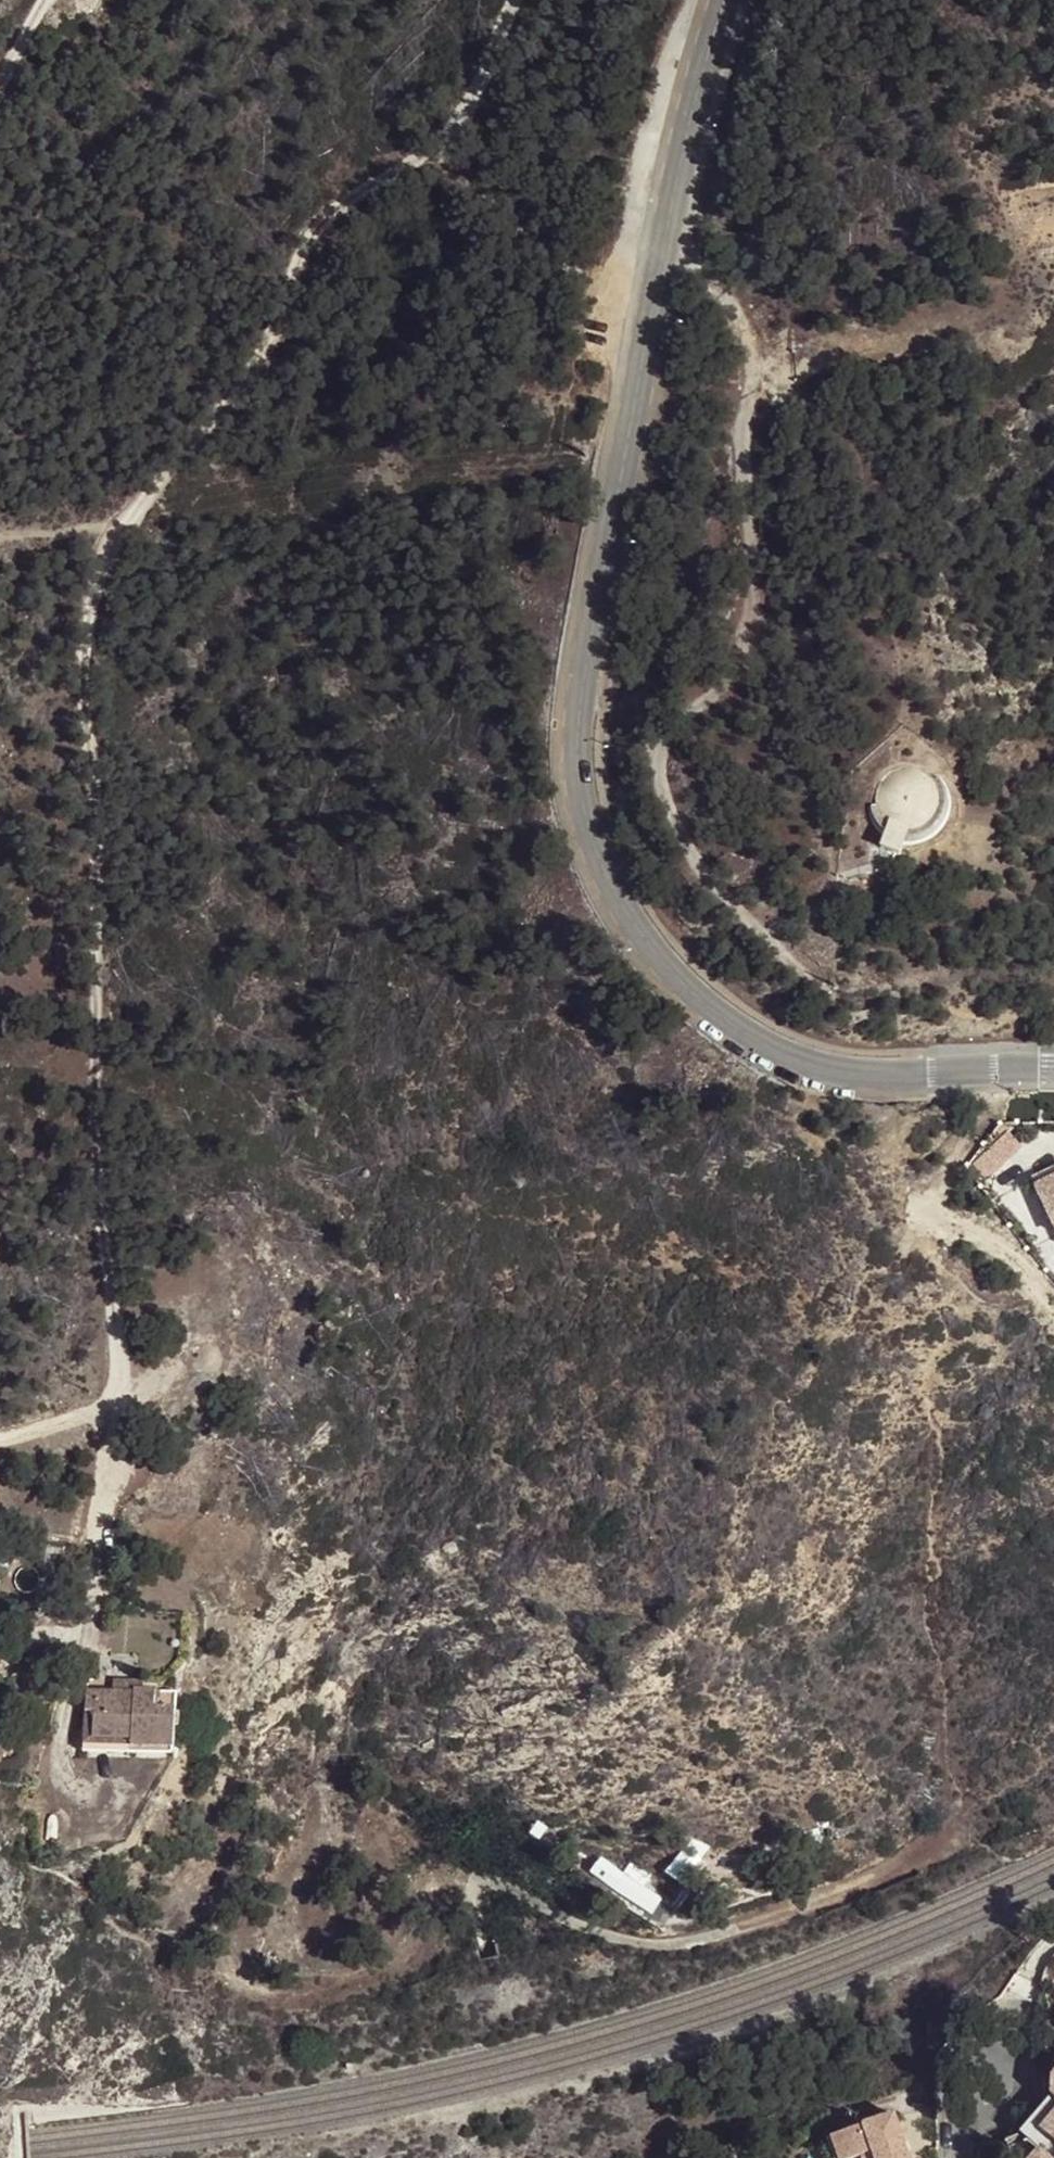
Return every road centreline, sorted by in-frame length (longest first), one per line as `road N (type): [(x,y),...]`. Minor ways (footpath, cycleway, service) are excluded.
road 1 (track): [(62,1736),(97,1594),(118,1429),(83,692),(110,542),(277,343),(305,244),(460,126),(509,0)]
road 2 (tertiary): [(1053,1066),(878,1075),(815,1069),(749,1034),(674,978),(625,928),(595,875),(571,745),(577,666),(675,178),(721,0)]
road 3 (track): [(488,1957),(472,1902),(474,1884),(487,1877),(569,1921),(664,1945),(845,1890),(955,1831)]
road 4 (track): [(1013,1068),(927,1205),(941,1225),(998,1253),(1053,1301)]
road 5 (track): [(488,1957),(539,2157)]
road 6 (residential): [(0,139),(68,0)]
road 7 (track): [(0,1440),(97,1411),(118,1387)]

